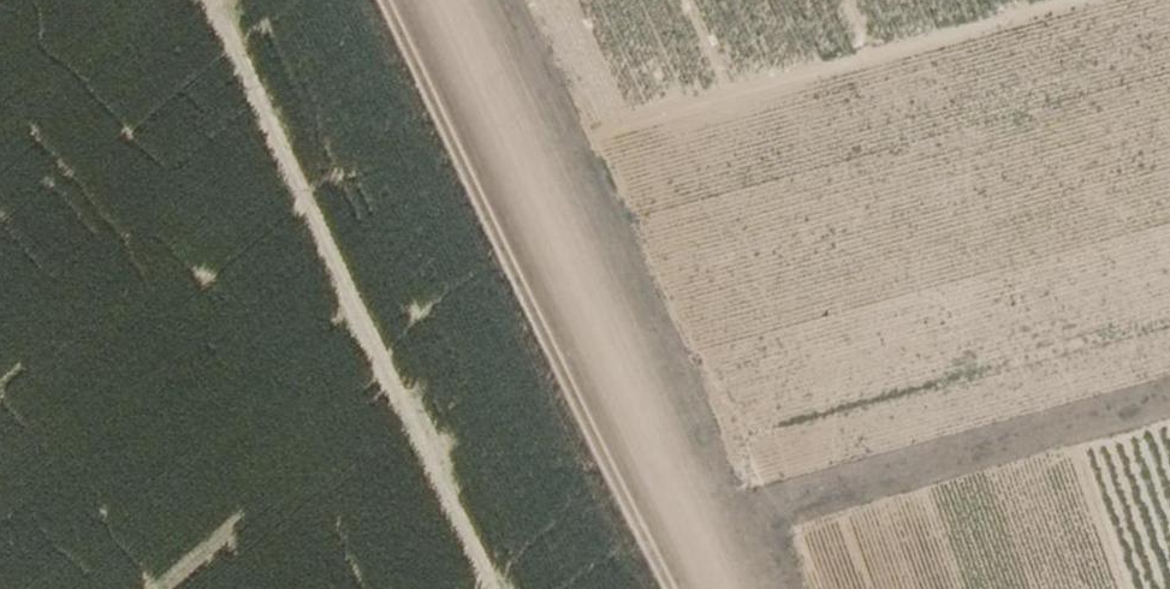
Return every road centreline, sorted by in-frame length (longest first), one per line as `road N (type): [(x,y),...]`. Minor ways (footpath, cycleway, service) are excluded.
road 1 (track): [(674,588),(391,0)]

